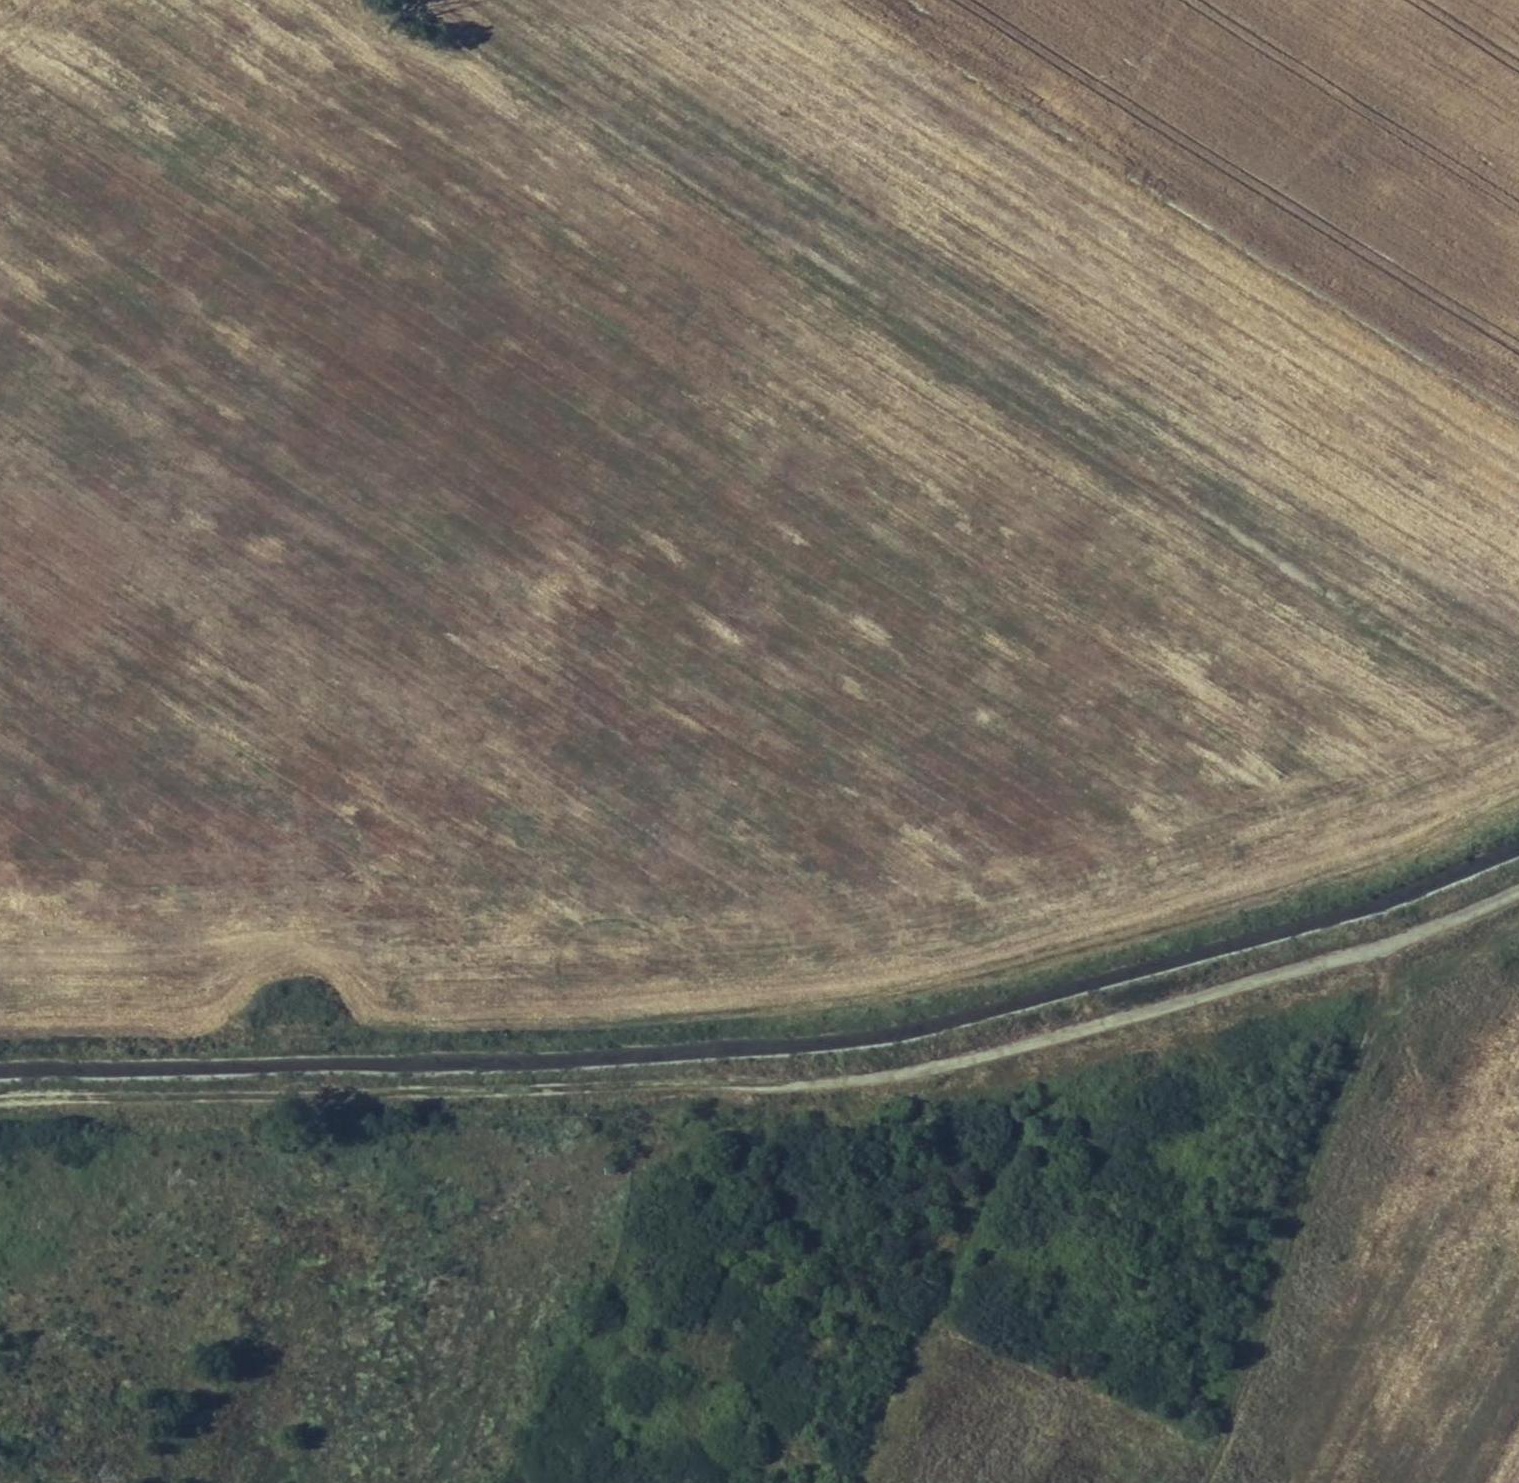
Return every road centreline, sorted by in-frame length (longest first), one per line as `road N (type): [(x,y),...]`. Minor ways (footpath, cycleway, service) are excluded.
road 1 (track): [(1518,892),(1378,951),(1136,1016),(887,1062),(528,1091),(0,1107)]
road 2 (track): [(1205,1482),(1249,1387),(1377,1015),(1383,978),(1378,951)]

